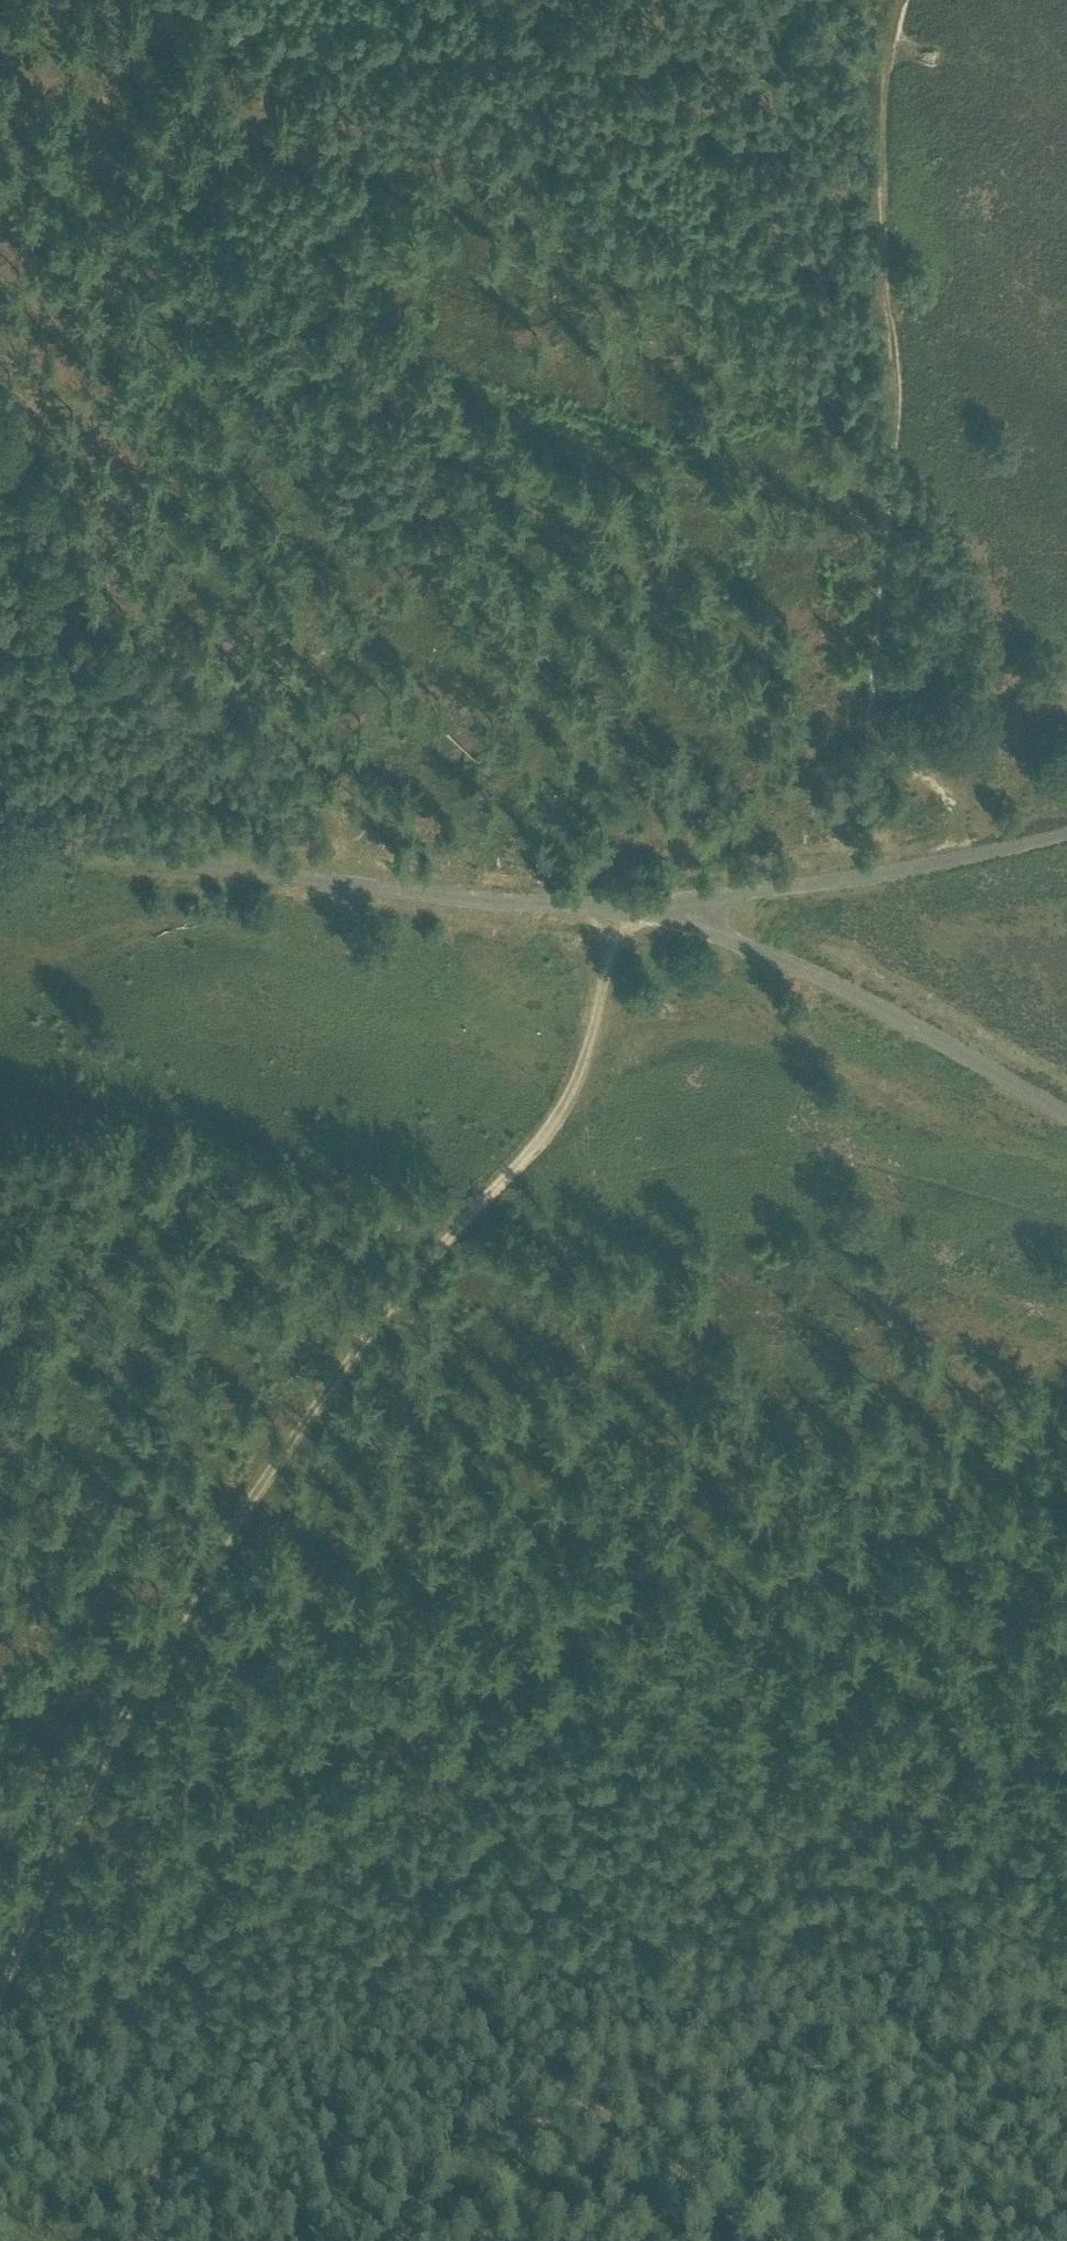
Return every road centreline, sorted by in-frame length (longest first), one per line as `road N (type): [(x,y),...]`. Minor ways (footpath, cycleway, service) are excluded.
road 1 (track): [(615,910),(594,1017),(553,1116),(293,1433),(161,1654),(0,1994)]
road 2 (track): [(906,0),(885,93),(884,268),(898,391),(879,627),(863,724),(889,754),(946,793),(962,859)]
road 3 (track): [(0,865),(121,857),(417,894),(670,911)]
road 4 (track): [(670,911),(864,999),(1066,1115)]
road 5 (track): [(478,2240),(553,2094),(771,2240)]
road 6 (track): [(670,911),(962,859)]

